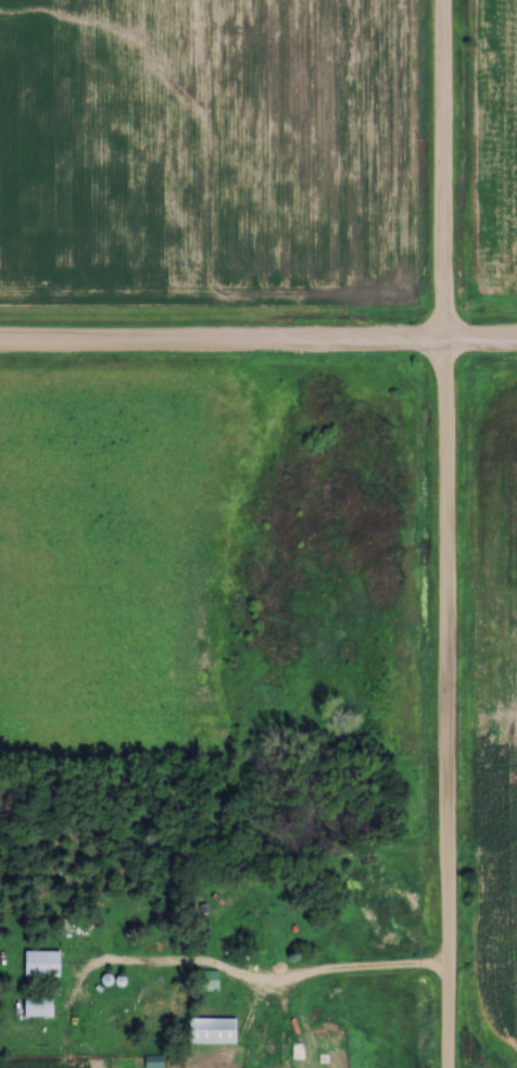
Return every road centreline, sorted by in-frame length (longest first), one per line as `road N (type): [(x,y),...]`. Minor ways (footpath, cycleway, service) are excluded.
road 1 (residential): [(447,1067),(442,0)]
road 2 (residential): [(516,344),(0,345)]
road 3 (residential): [(86,965),(211,969),(263,992),(317,975),(447,970)]

